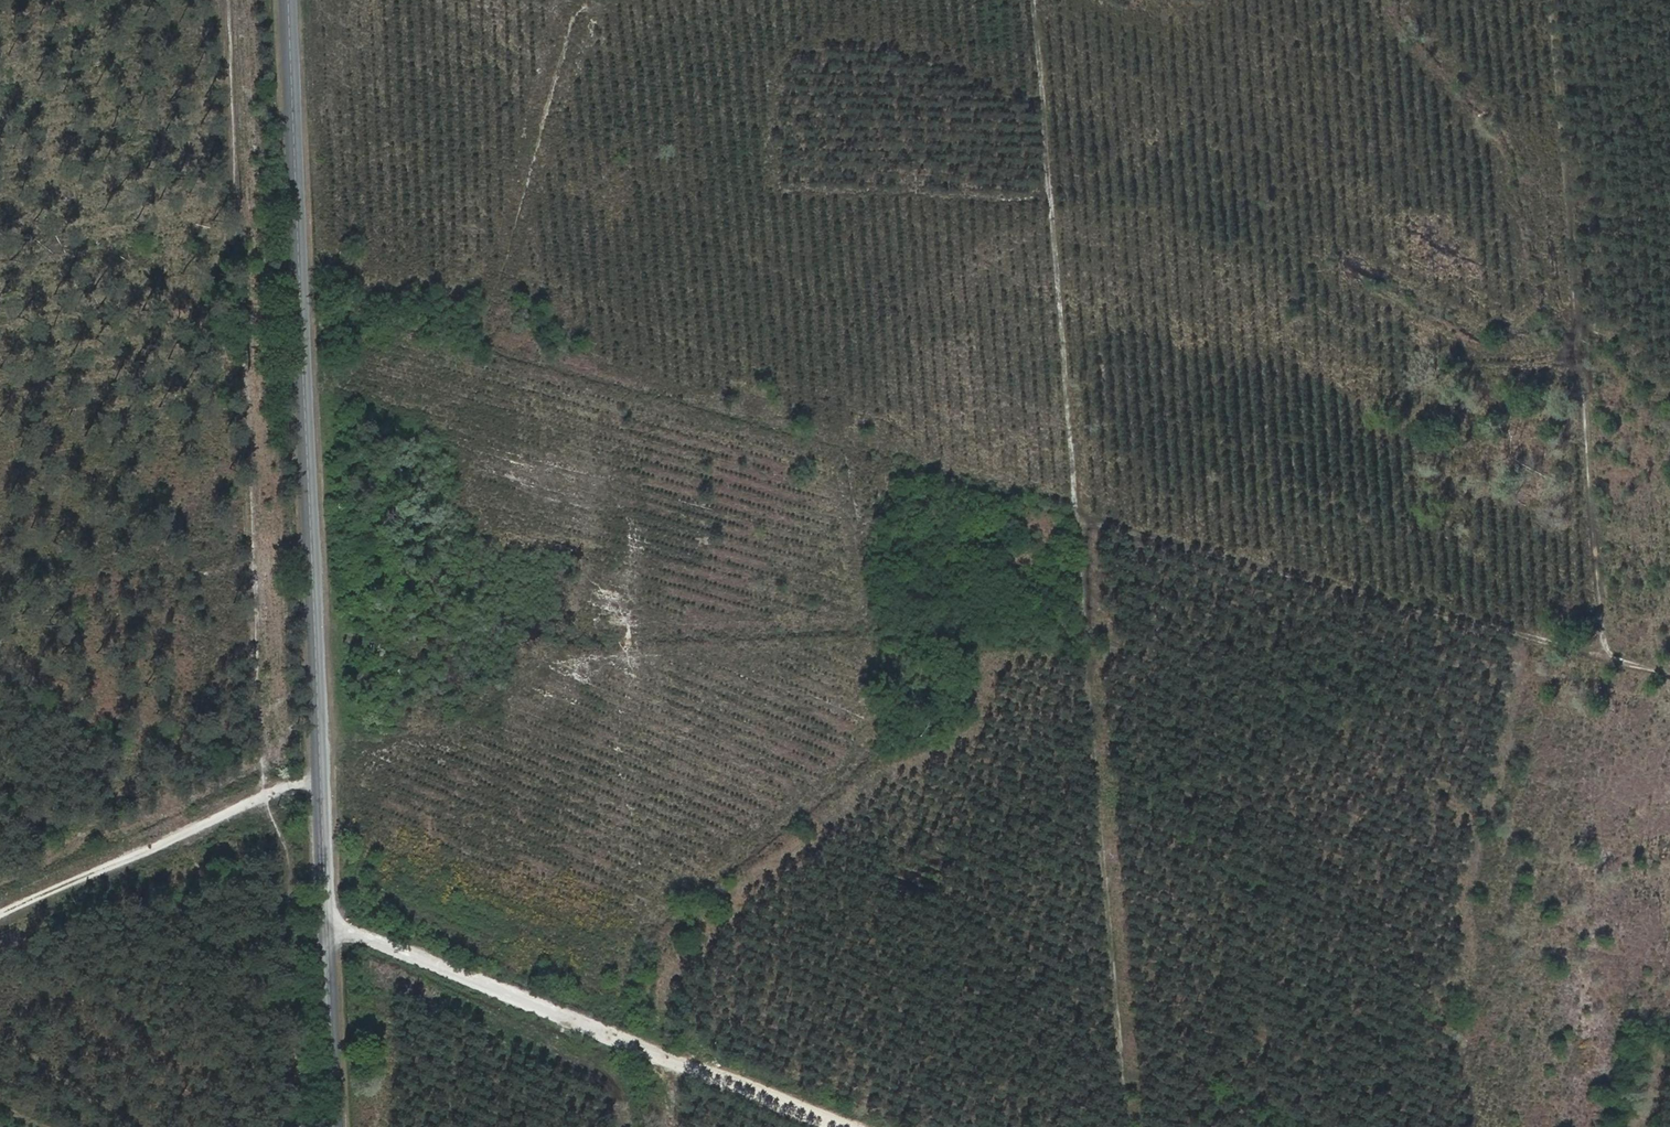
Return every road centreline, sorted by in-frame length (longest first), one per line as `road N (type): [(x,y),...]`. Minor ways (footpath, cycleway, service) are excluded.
road 1 (track): [(1669,676),(300,303)]
road 2 (track): [(296,1126),(289,858),(268,813),(261,740),(228,0)]
road 3 (track): [(1123,1126),(1028,0)]
road 4 (tertiary): [(287,0),(335,1126)]
road 5 (track): [(1549,0),(1601,624),(1617,661)]
road 6 (track): [(827,1126),(325,923)]
road 7 (track): [(320,781),(265,795),(0,918)]

